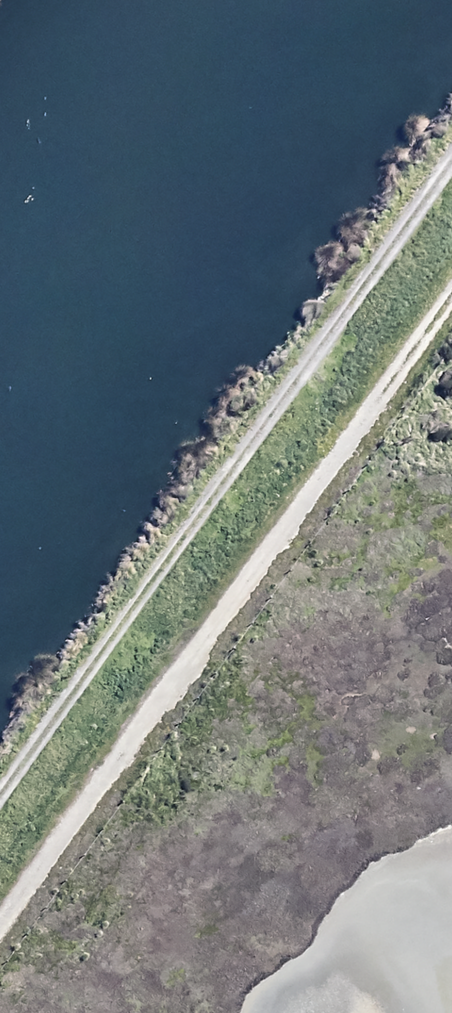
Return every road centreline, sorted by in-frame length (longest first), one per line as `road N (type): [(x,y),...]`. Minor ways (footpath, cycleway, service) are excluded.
road 1 (track): [(451,294),(0,921)]
road 2 (track): [(451,161),(0,786)]

